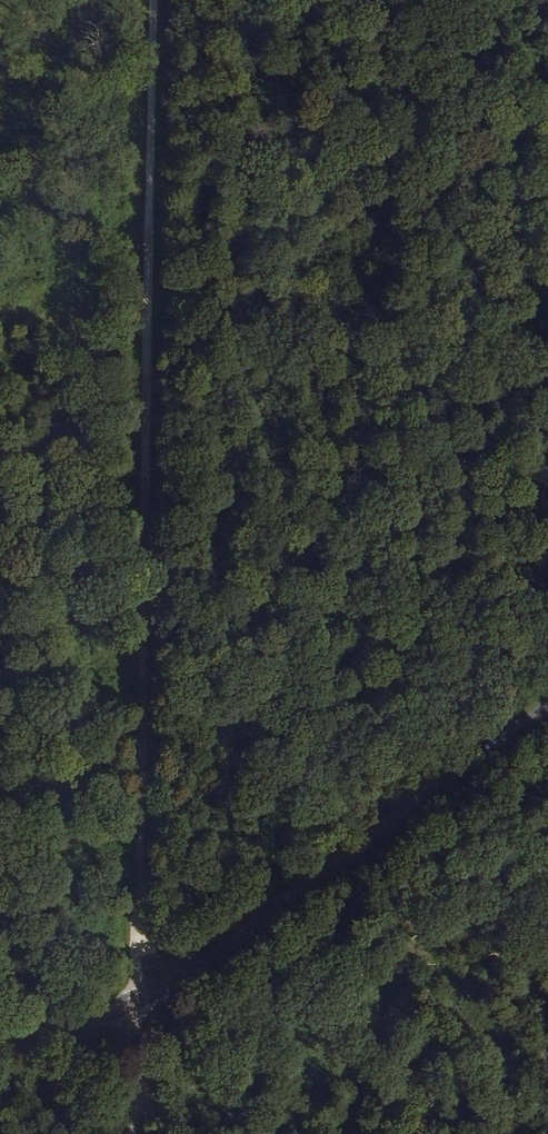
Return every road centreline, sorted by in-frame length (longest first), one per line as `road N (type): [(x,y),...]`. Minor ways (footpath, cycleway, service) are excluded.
road 1 (track): [(154,0),(139,1018)]
road 2 (primary): [(0,1038),(140,1016),(547,706)]
road 3 (track): [(547,952),(139,1018)]
road 4 (track): [(149,317),(0,316)]

